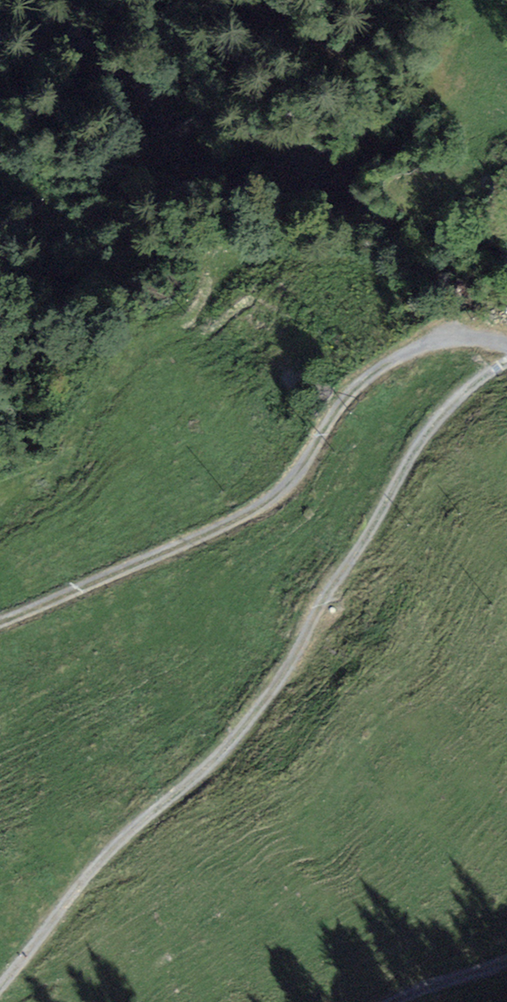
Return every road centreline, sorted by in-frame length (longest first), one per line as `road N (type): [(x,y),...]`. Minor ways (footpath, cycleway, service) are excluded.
road 1 (track): [(0,983),(125,835),(221,755),(256,715),(425,434),(457,398),(506,365)]
road 2 (track): [(506,341),(426,343),(344,400),(271,501),(0,622)]

